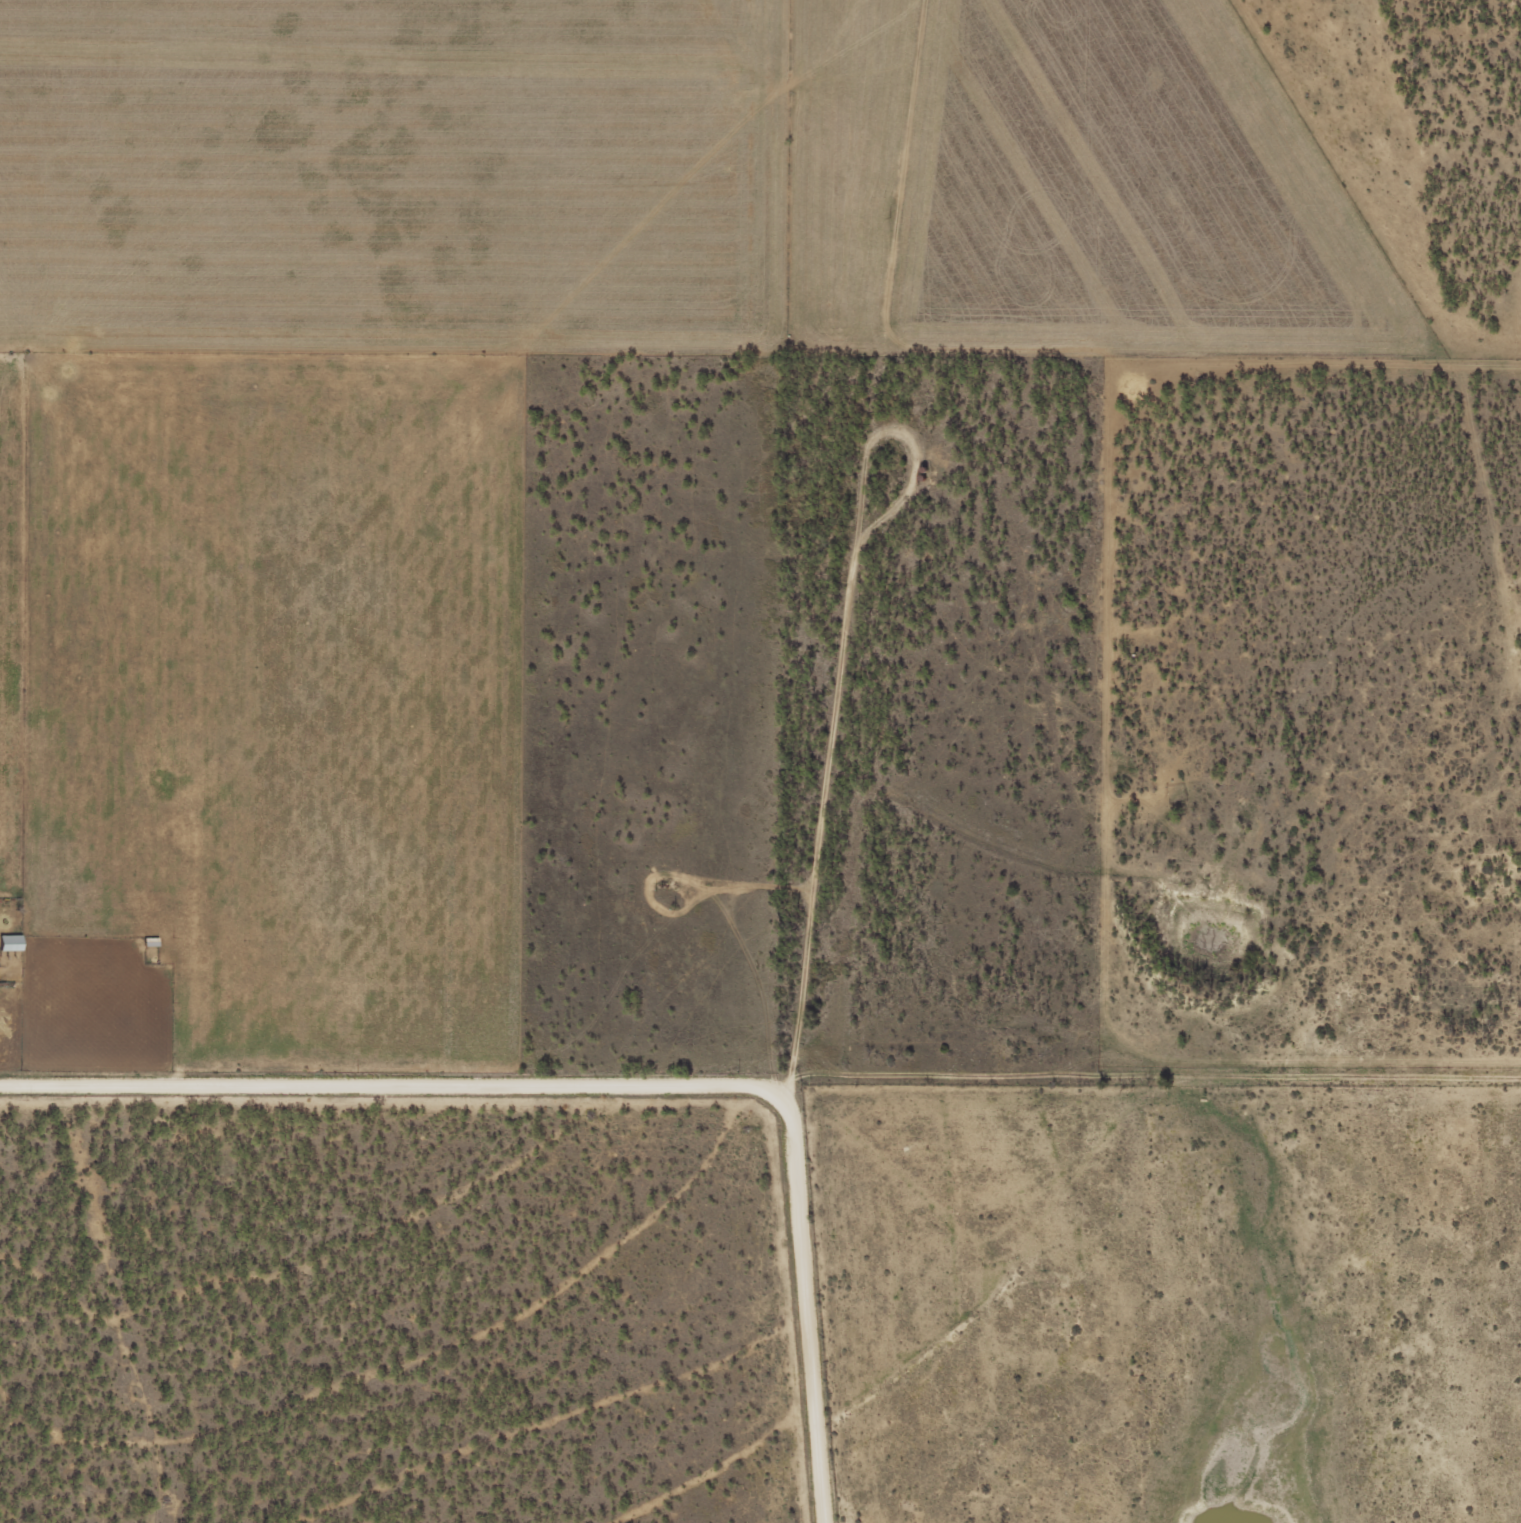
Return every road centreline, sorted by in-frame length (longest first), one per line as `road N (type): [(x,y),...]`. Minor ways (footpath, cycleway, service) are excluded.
road 1 (residential): [(842,1522),(823,1257),(778,1131),(693,1106),(0,1099)]
road 2 (residential): [(778,1131),(803,1096),(871,446)]
road 3 (residential): [(871,446),(917,0)]

